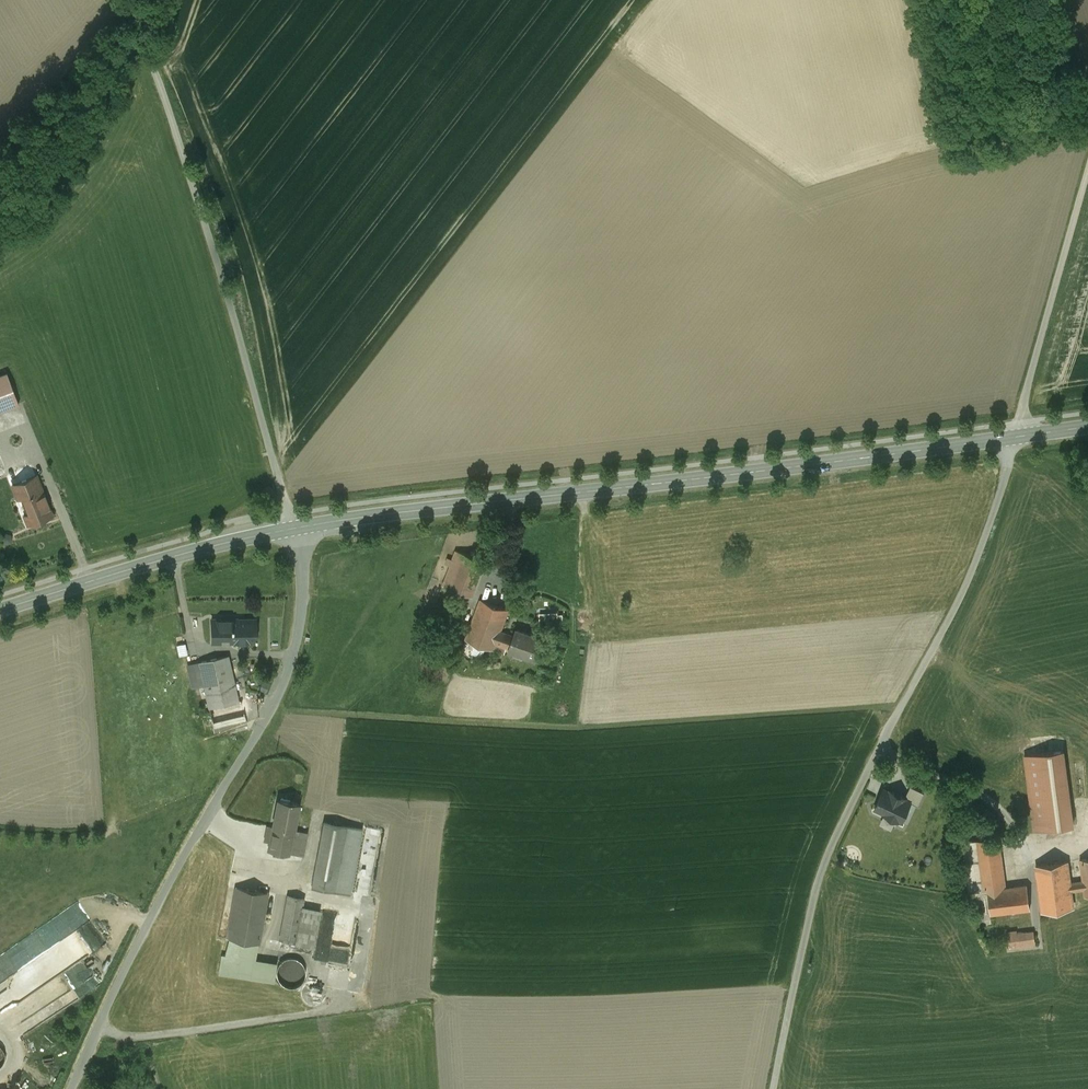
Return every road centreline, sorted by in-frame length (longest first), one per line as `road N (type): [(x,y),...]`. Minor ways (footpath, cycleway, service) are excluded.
road 1 (secondary): [(1017,437),(296,529)]
road 2 (unclassified): [(774,1088),(827,857),(986,545),(1017,437)]
road 3 (unclassified): [(296,529),(302,595),(289,665),(132,948),(66,1088)]
road 4 (unclassified): [(115,0),(153,64),(172,117),(296,529)]
road 5 (secondary): [(296,529),(0,609)]
road 6 (unclassified): [(1087,184),(1017,437)]

